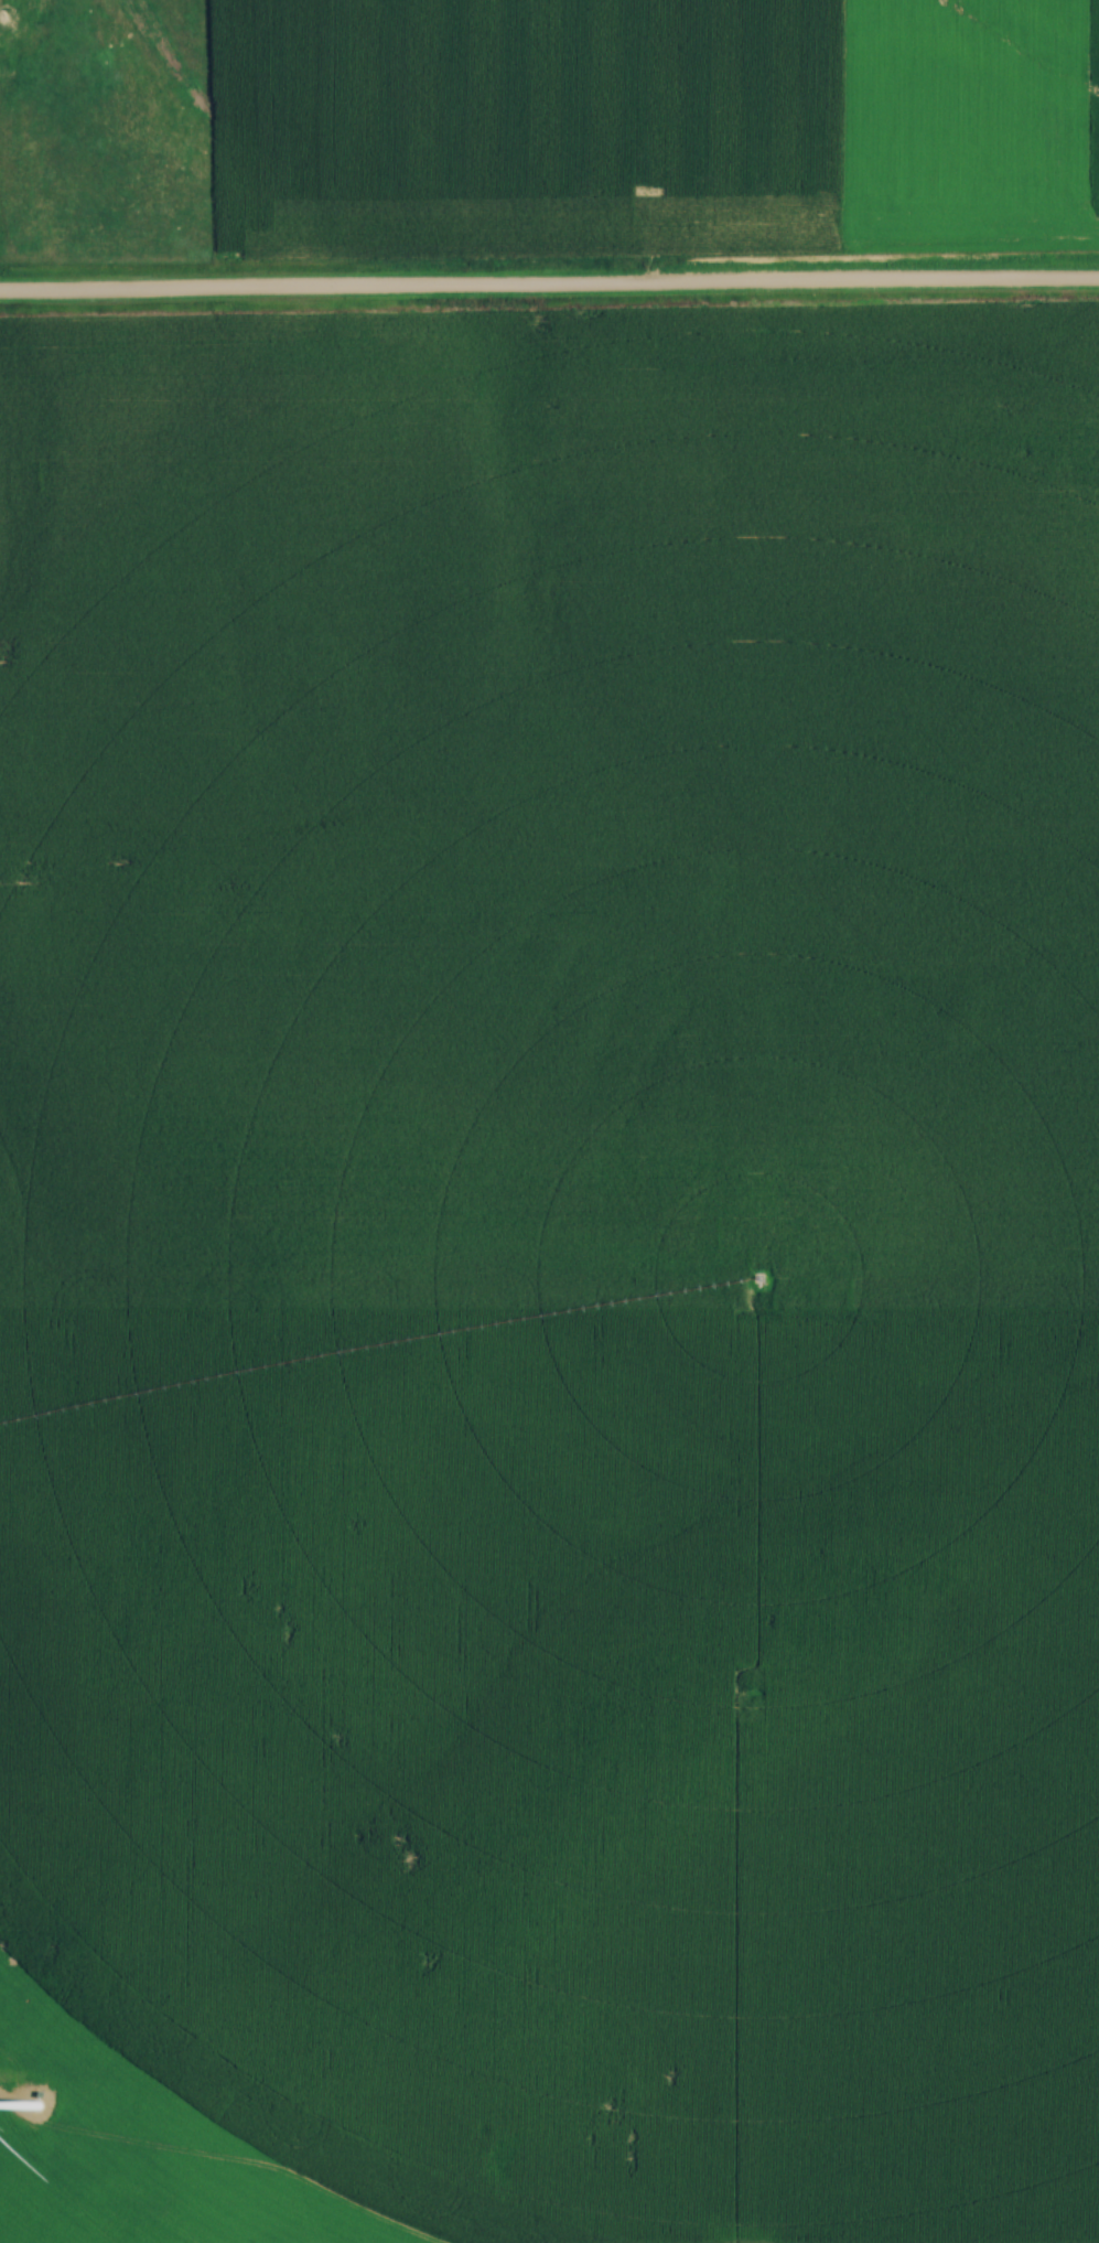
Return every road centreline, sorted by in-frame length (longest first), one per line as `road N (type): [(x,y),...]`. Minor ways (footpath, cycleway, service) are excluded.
road 1 (residential): [(0,298),(1098,284)]

